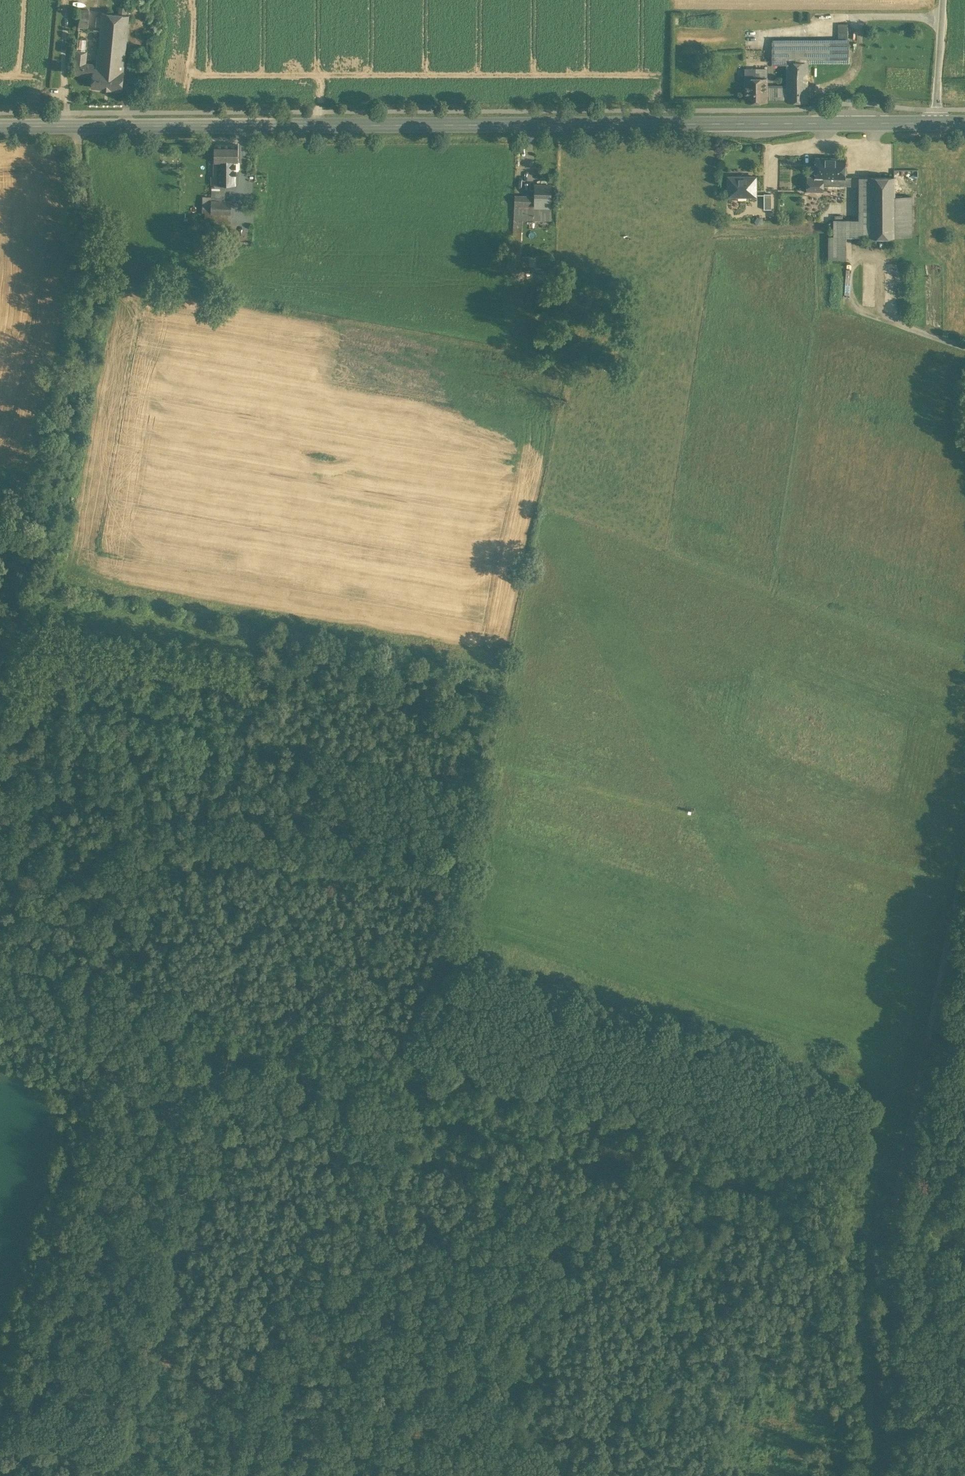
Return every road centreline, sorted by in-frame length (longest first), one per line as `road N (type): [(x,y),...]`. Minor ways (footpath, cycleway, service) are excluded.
road 1 (primary): [(0,125),(938,122)]
road 2 (track): [(0,1023),(224,1085),(109,1475)]
road 3 (track): [(0,696),(92,286)]
road 4 (track): [(964,841),(924,1027),(906,1173)]
road 5 (track): [(23,589),(70,621),(253,654)]
road 6 (track): [(896,1248),(910,1475)]
road 7 (track): [(185,839),(0,798)]
road 8 (track): [(964,344),(858,305),(856,262)]
road 9 (tertiary): [(938,122),(944,0)]

